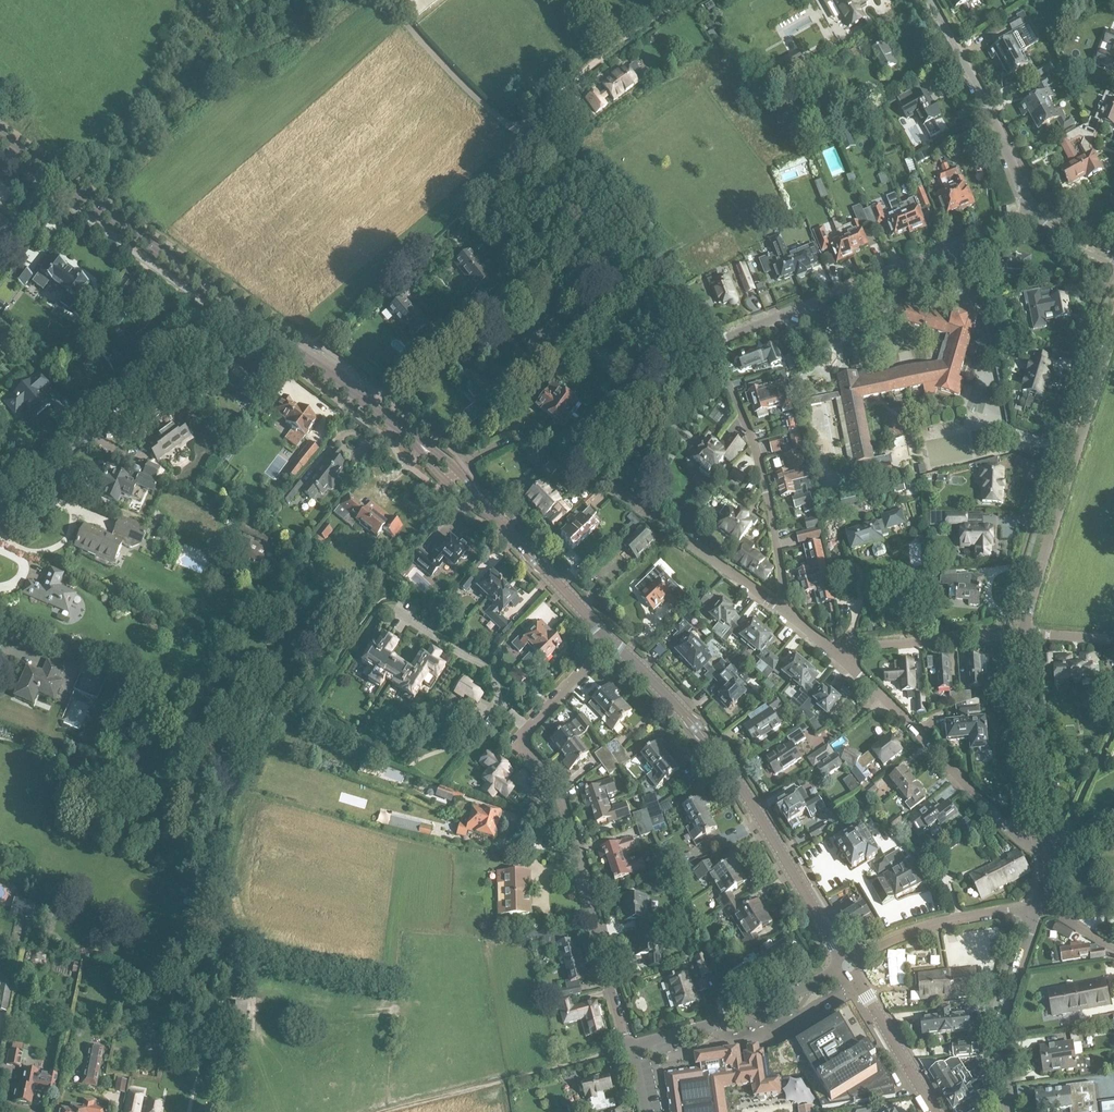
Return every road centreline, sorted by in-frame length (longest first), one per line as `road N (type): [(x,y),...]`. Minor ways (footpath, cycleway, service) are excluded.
road 1 (residential): [(710,344),(655,251),(458,80),(391,0)]
road 2 (residential): [(629,1048),(562,802),(521,736),(609,641)]
road 3 (tertiary): [(848,965),(730,772),(663,690),(609,641)]
road 4 (residential): [(452,473),(508,442),(531,442),(634,504),(788,616)]
road 5 (residential): [(710,344),(1035,213)]
road 6 (residential): [(249,313),(145,376),(53,448),(18,507),(0,515)]
road 7 (residential): [(1024,635),(1113,327)]
road 8 (tertiary): [(249,313),(0,133)]
road 9 (residential): [(1047,847),(1016,835),(838,655)]
road 10 (residential): [(788,616),(766,488),(710,344)]
road 11 (track): [(629,1048),(382,1111)]
road 12 (residential): [(1035,213),(930,0)]
road 13 (residential): [(629,1048),(718,1024),(848,965)]
road 14 (tertiary): [(609,641),(452,473)]
road 15 (track): [(514,130),(689,0)]
road 16 (residential): [(1047,847),(1024,635)]
road 17 (residential): [(1007,1111),(1000,1038),(1037,909)]
road 18 (residential): [(848,965),(906,934),(1037,909)]
road 19 (residential): [(838,655),(1024,635)]
road 20 (tertiary): [(936,1111),(848,965)]
road 21 (tertiary): [(365,400),(249,313)]

